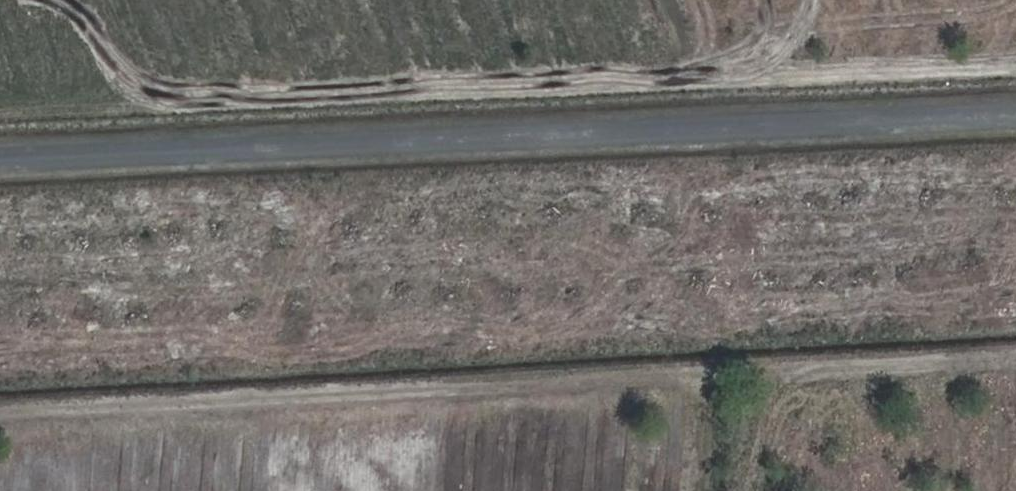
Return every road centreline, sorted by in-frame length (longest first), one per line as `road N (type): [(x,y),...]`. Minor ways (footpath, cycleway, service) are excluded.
road 1 (tertiary): [(0,157),(1015,113)]
road 2 (track): [(0,374),(1015,337)]

